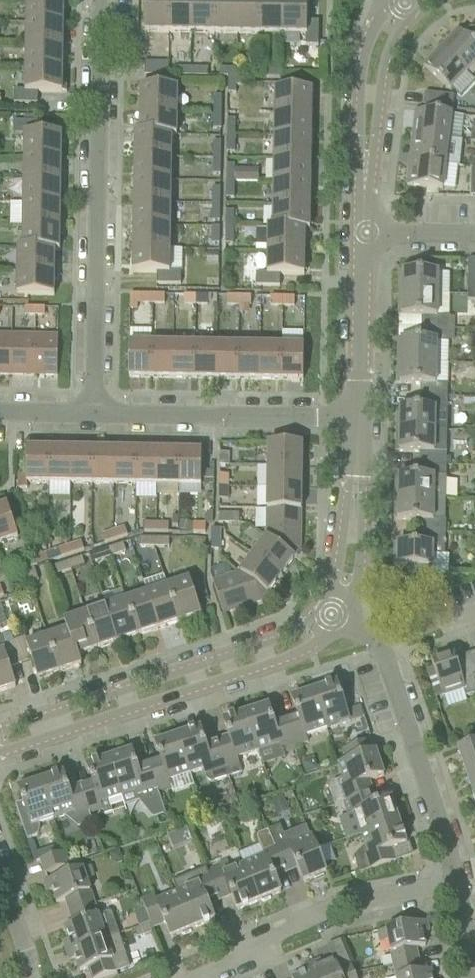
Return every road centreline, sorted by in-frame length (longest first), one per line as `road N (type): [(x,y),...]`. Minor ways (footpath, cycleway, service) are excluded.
road 1 (residential): [(94,413),(100,0)]
road 2 (tertiary): [(0,744),(312,638),(329,620)]
road 3 (residential): [(457,884),(382,646),(329,620)]
road 4 (residential): [(199,977),(246,958),(277,929),(338,905),(457,884)]
road 5 (residential): [(358,418),(94,413)]
road 6 (tertiary): [(363,236),(372,60),(403,6)]
road 7 (tertiary): [(329,620),(357,526),(358,418)]
road 8 (tertiary): [(358,418),(363,236)]

